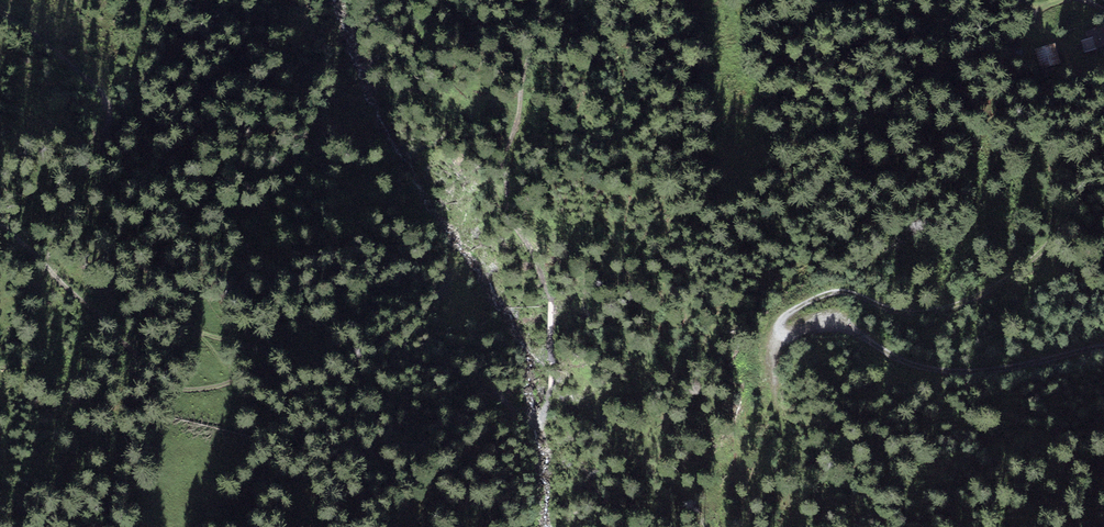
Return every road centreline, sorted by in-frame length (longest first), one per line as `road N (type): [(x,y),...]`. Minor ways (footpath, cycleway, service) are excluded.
road 1 (track): [(0,226),(167,385),(185,392),(232,383),(267,364),(298,330),(320,322),(369,330),(418,363),(500,394),(527,423),(539,421),(551,391),(551,303),(511,219),(501,163),(529,47),(558,0)]
road 2 (track): [(1103,347),(992,371),(939,371),(901,363),(844,326),(786,332),(781,321),(831,292),(915,314),(970,299),(1103,202)]
road 3 (track): [(0,11),(98,88),(109,110),(103,159),(112,188),(139,211),(185,323),(276,354)]

